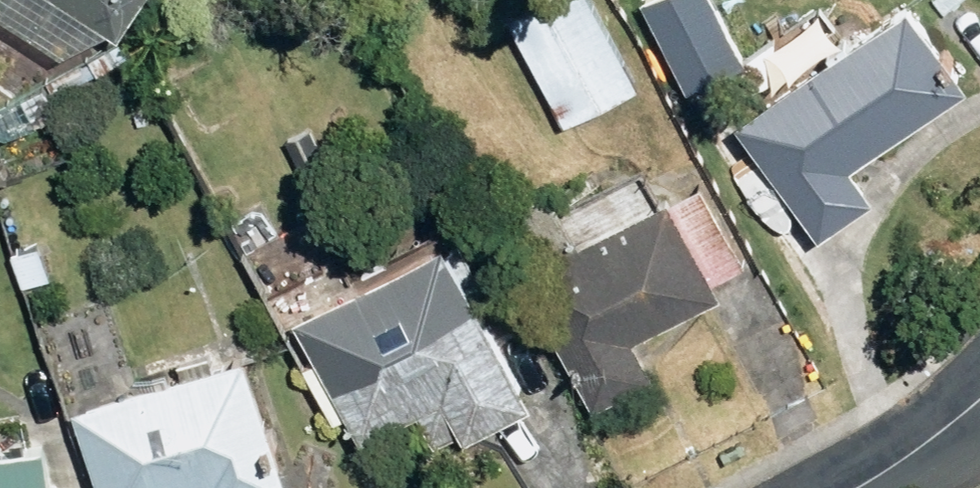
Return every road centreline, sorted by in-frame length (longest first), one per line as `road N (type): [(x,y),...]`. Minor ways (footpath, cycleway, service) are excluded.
road 1 (residential): [(865,487),(979,404)]

